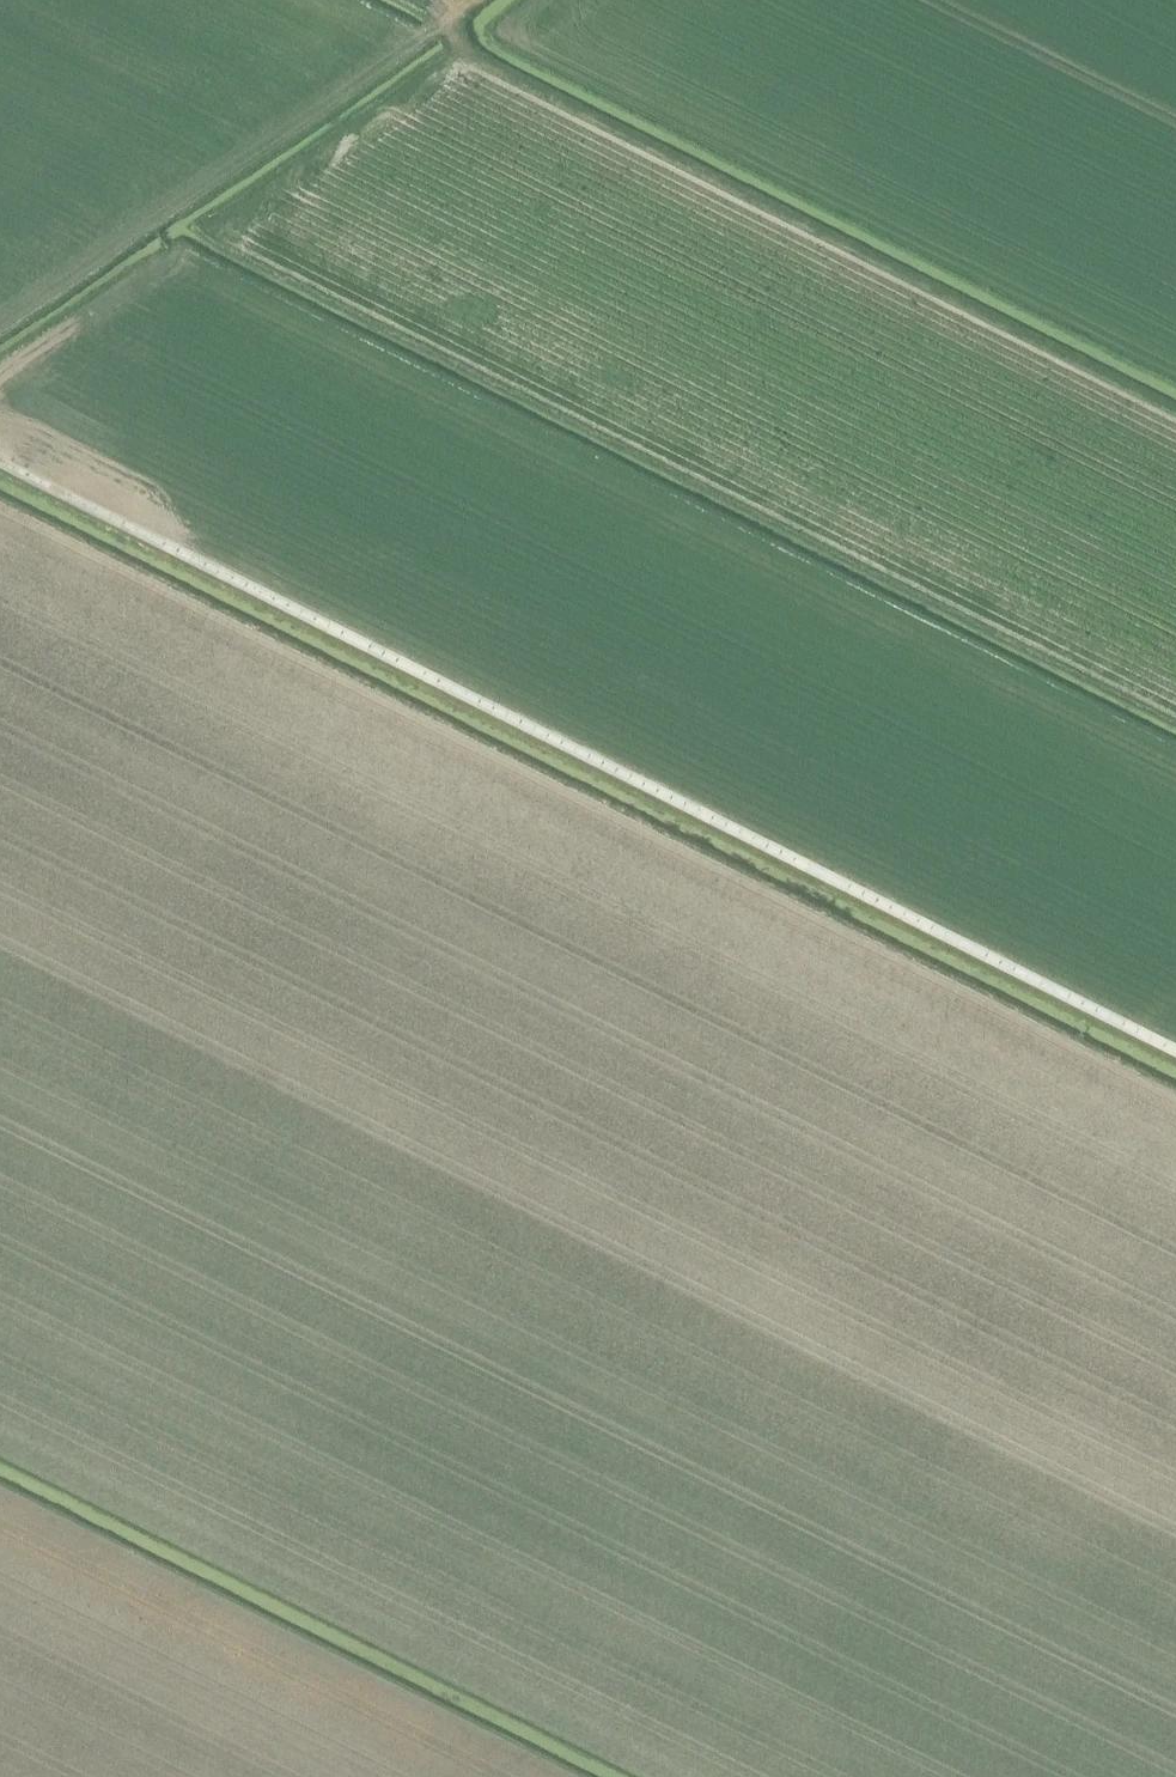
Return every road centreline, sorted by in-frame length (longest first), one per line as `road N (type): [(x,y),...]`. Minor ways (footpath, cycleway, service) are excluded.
road 1 (track): [(0,459),(1175,1051)]
road 2 (track): [(0,316),(471,0)]

